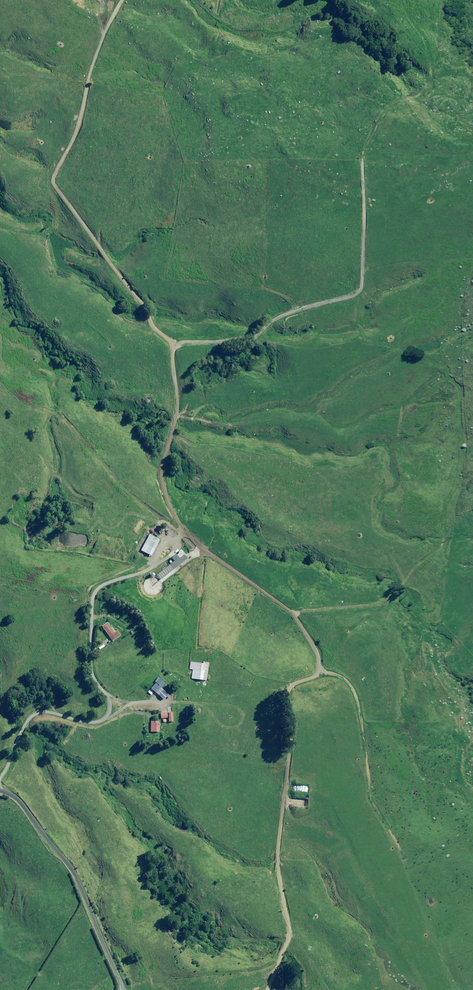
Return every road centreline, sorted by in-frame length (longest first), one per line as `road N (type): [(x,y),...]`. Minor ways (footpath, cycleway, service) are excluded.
road 1 (track): [(176,535),(306,624),(317,661),(316,679),(290,683),(291,743),(272,887),(287,944),(279,963)]
road 2 (track): [(174,342),(158,336),(145,302),(51,182),(120,0)]
road 3 (track): [(394,104),(360,156),(357,290),(289,306),(247,339),(174,342)]
road 4 (track): [(176,535),(165,561),(118,572),(97,591),(87,674),(108,703),(92,723),(39,715),(23,726),(0,777)]
road 5 (unclassified): [(0,789),(18,798),(78,875),(125,989)]
road 6 (track): [(174,342),(177,407),(157,475),(176,535)]

